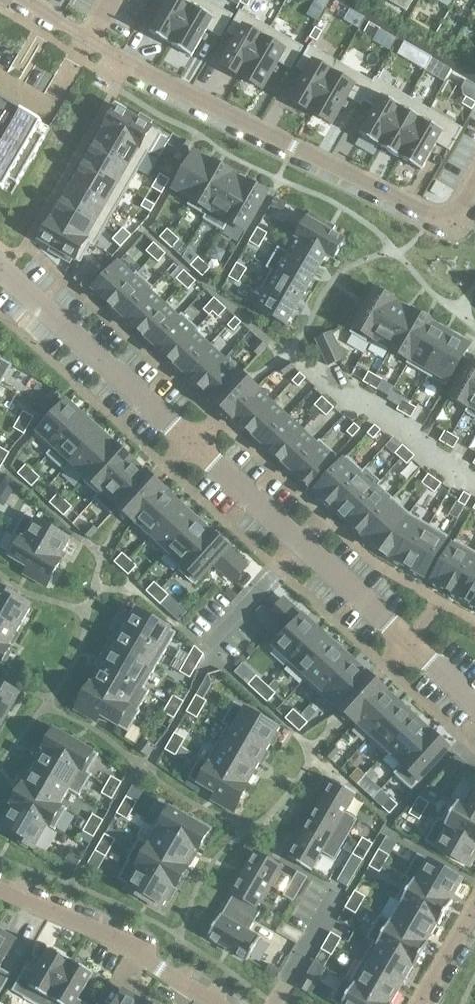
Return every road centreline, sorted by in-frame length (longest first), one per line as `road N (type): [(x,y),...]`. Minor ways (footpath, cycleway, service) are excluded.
road 1 (residential): [(474,705),(0,264)]
road 2 (residential): [(22,0),(447,225),(474,179)]
road 3 (residential): [(0,889),(132,944),(224,1003)]

